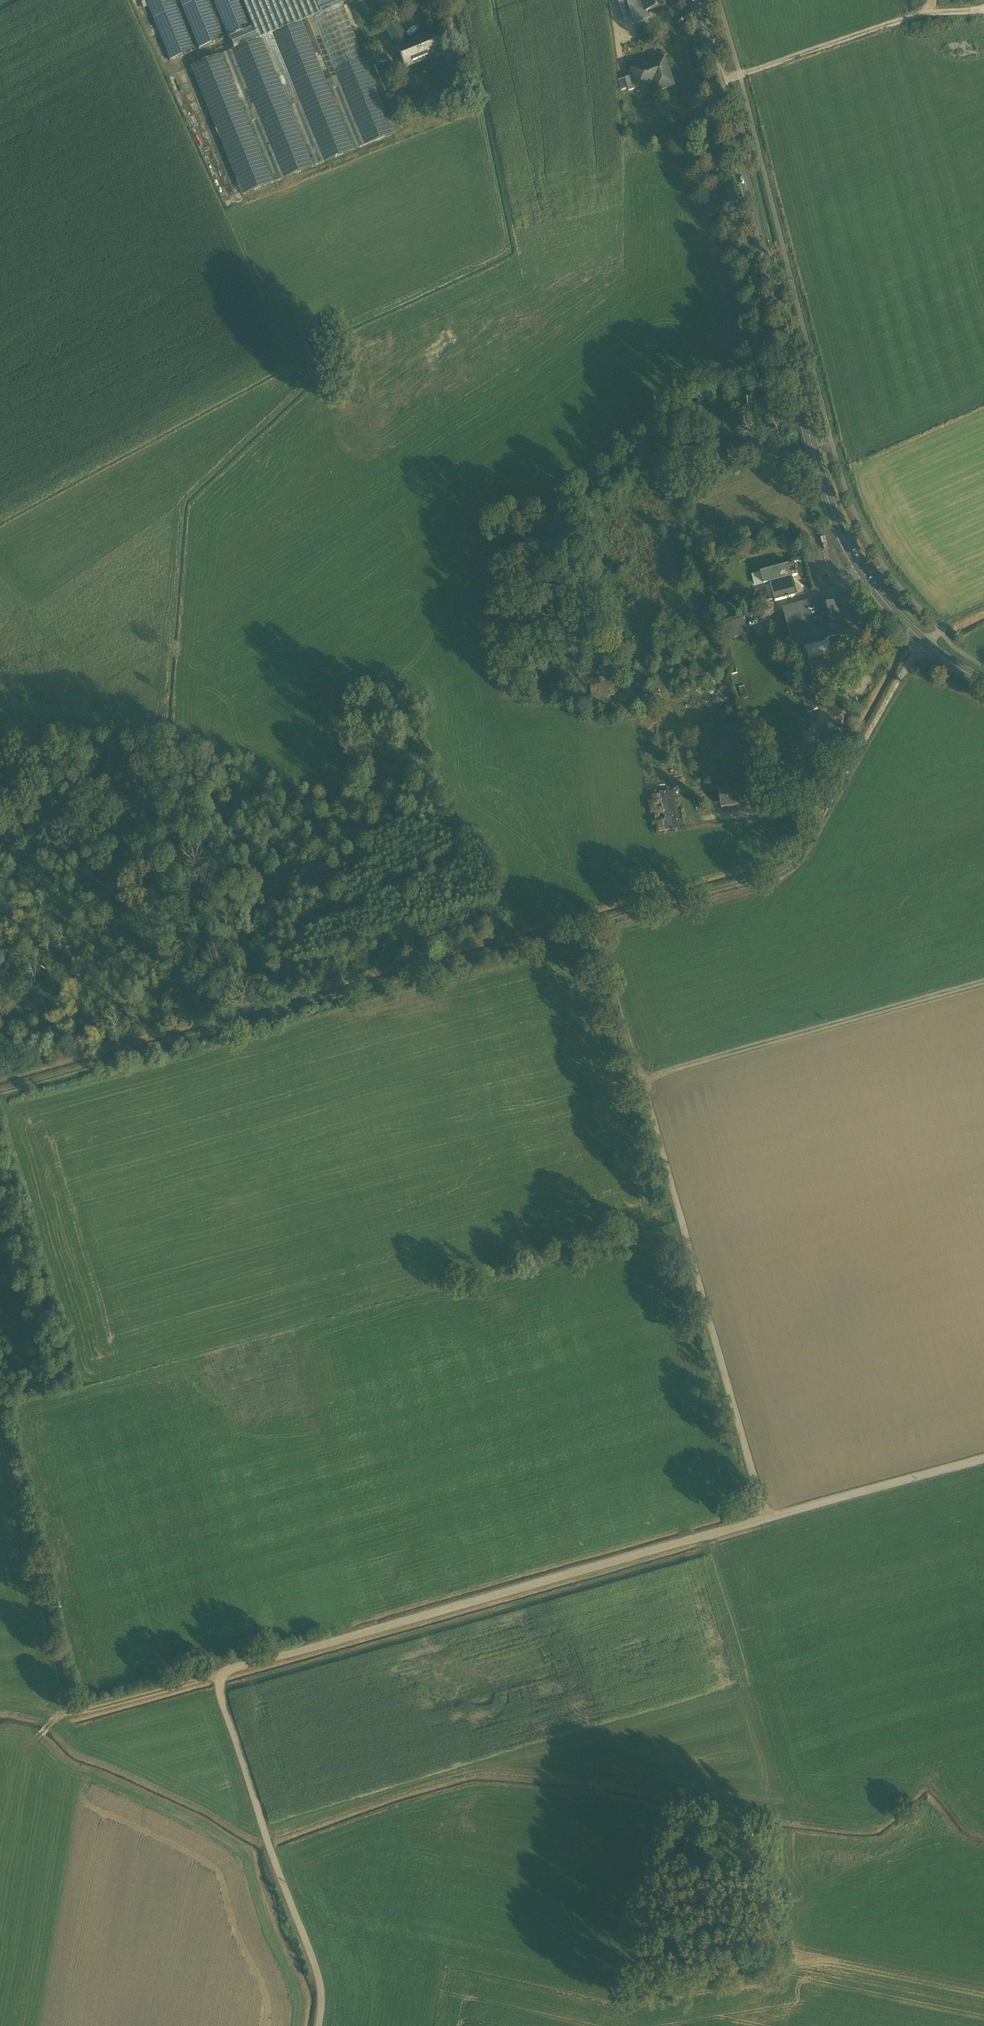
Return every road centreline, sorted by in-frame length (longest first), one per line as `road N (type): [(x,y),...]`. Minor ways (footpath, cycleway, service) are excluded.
road 1 (track): [(766,1517),(215,1671),(317,1974),(316,2025)]
road 2 (secondary): [(923,644),(866,577),(830,501),(696,0)]
road 3 (track): [(589,925),(0,1091)]
road 4 (track): [(641,1078),(766,1517)]
road 5 (track): [(0,1432),(70,1714),(215,1671)]
road 6 (track): [(983,980),(641,1078)]
road 7 (track): [(827,809),(800,856),(782,870),(589,925)]
road 8 (track): [(983,1458),(766,1517)]
road 9 (unclassified): [(923,644),(827,809)]
road 10 (track): [(589,925),(641,1078)]

